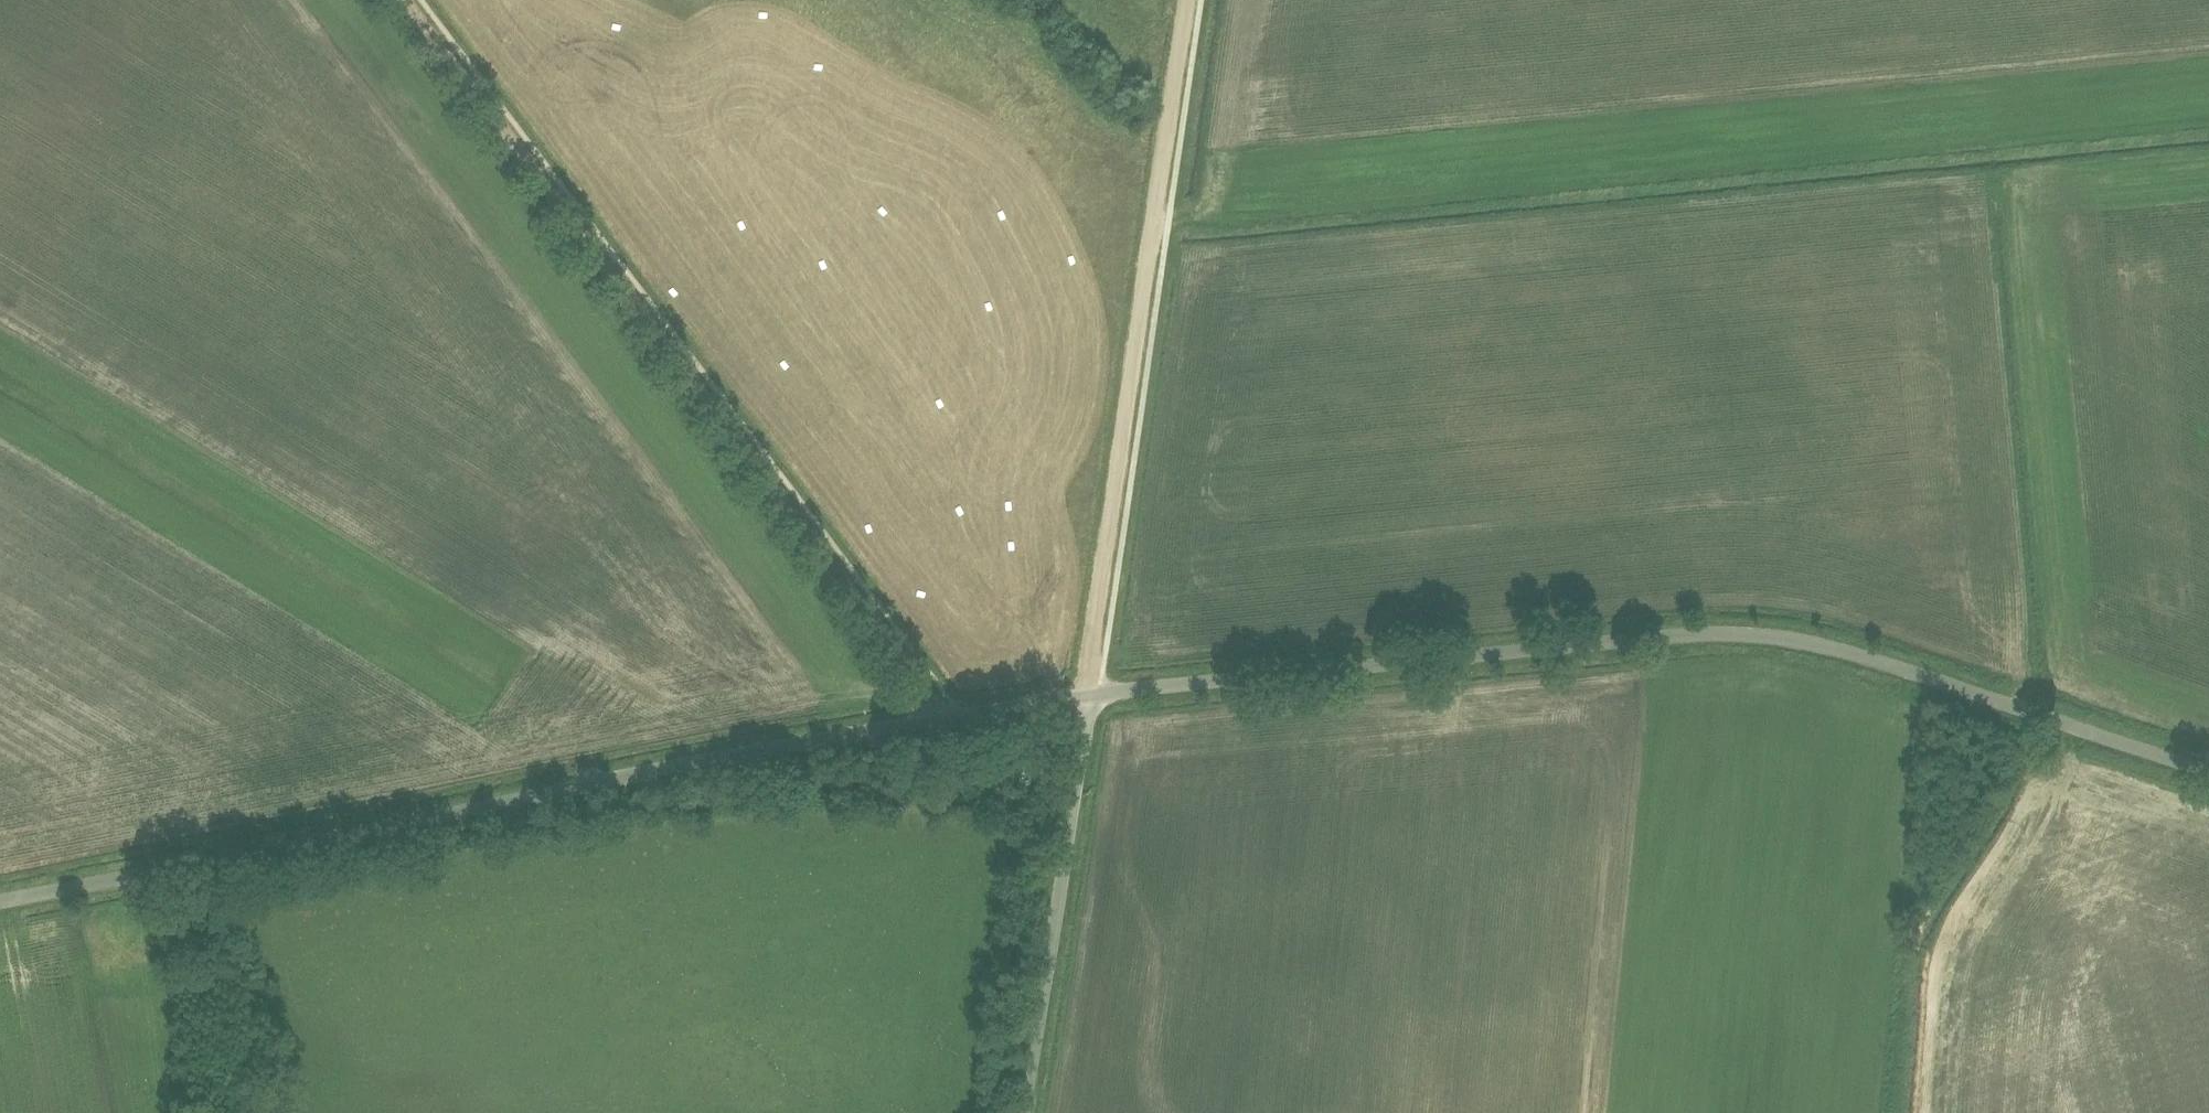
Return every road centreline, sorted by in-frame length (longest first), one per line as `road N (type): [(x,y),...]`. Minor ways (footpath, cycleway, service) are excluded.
road 1 (unclassified): [(2208,776),(1846,650),(1749,633),(1688,632),(1087,695)]
road 2 (unclassified): [(0,900),(1087,695)]
road 3 (track): [(944,718),(402,0)]
road 4 (track): [(1187,0),(1087,695)]
road 5 (unclassified): [(1025,1112),(1087,695)]

